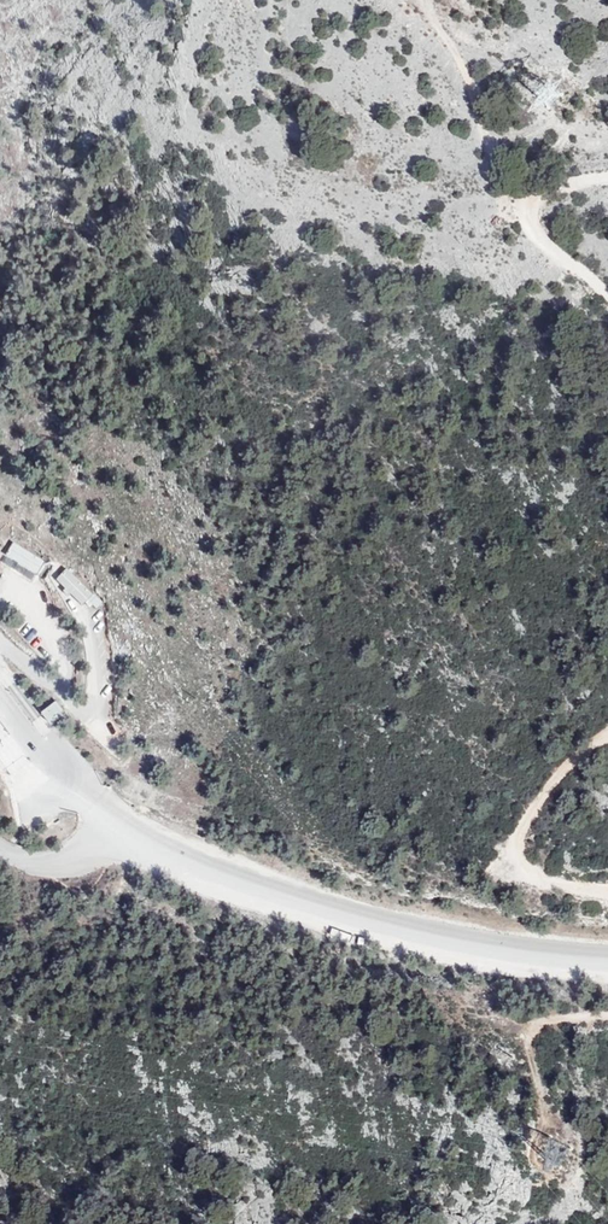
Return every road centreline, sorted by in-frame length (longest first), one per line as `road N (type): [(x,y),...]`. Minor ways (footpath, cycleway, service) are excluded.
road 1 (tertiary): [(607,963),(562,963),(239,885),(142,844)]
road 2 (track): [(607,738),(545,794),(519,832),(514,855),(523,872),(607,890)]
road 3 (track): [(607,179),(543,187),(528,210),(538,239),(607,296)]
road 4 (tertiary): [(142,844),(0,687)]
road 5 (unclassified): [(0,845),(53,863),(106,859),(142,844)]

